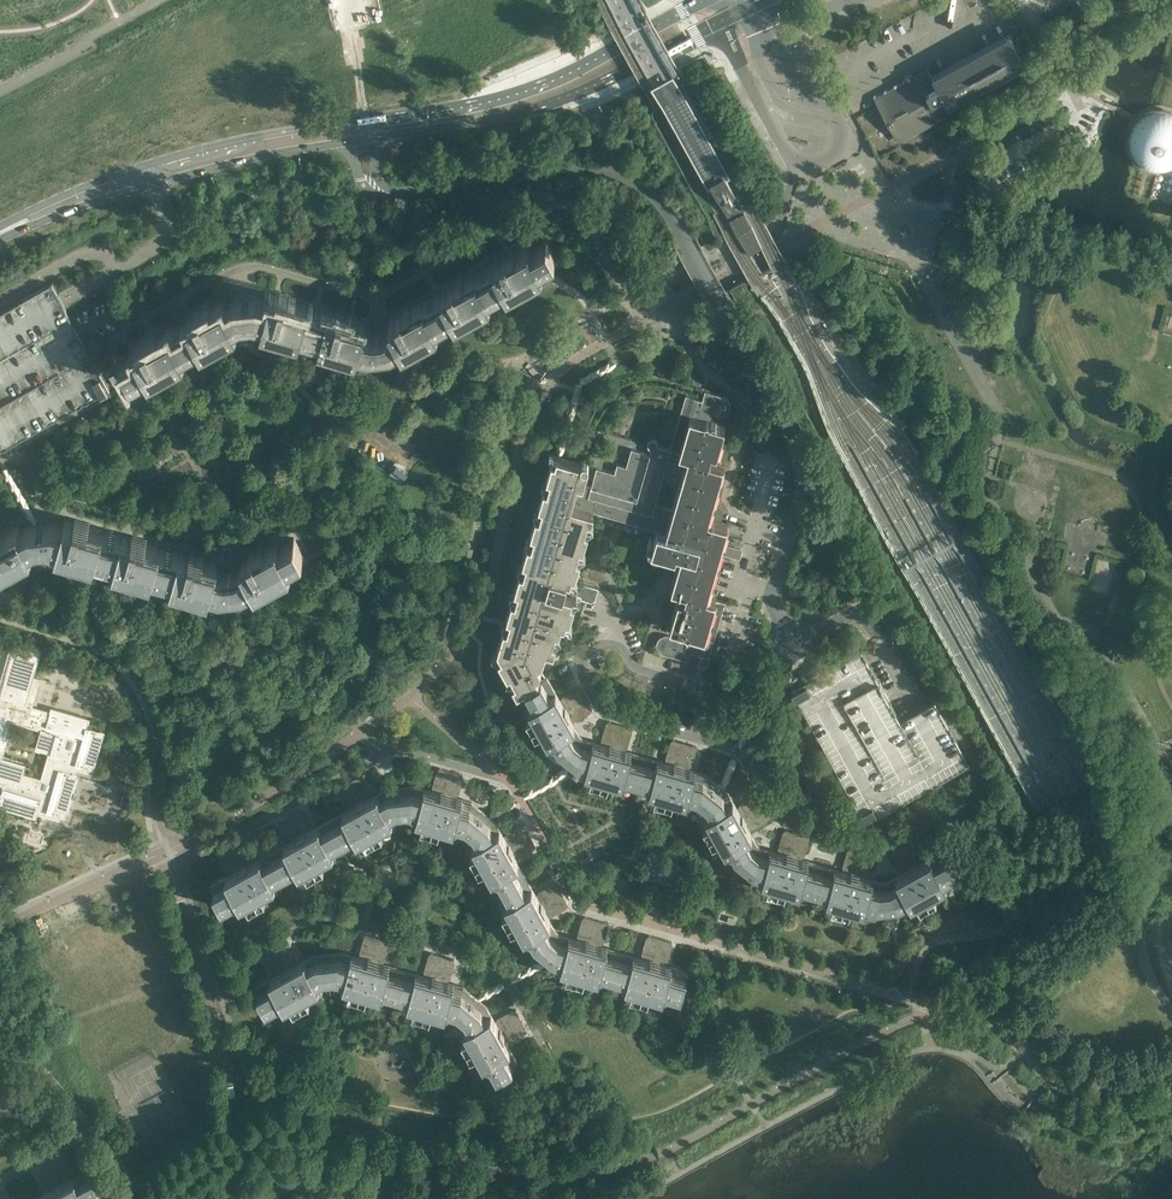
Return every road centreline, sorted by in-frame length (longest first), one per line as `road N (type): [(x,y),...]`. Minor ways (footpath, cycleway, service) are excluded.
road 1 (residential): [(792,644),(772,602),(803,486),(799,445),(655,192),(611,169),(589,168),(385,194),(373,183),(365,141)]
road 2 (primary): [(365,141),(572,96),(764,0)]
road 3 (primary): [(0,239),(152,183),(365,141)]
road 4 (primary): [(362,124),(278,133),(149,166),(0,226)]
road 5 (primary): [(708,0),(537,88),(362,124)]
road 6 (motorway): [(0,86),(163,0)]
road 7 (residential): [(699,740),(602,712),(585,681),(586,662)]
road 8 (residential): [(709,694),(637,672),(613,648),(597,649),(586,662)]

